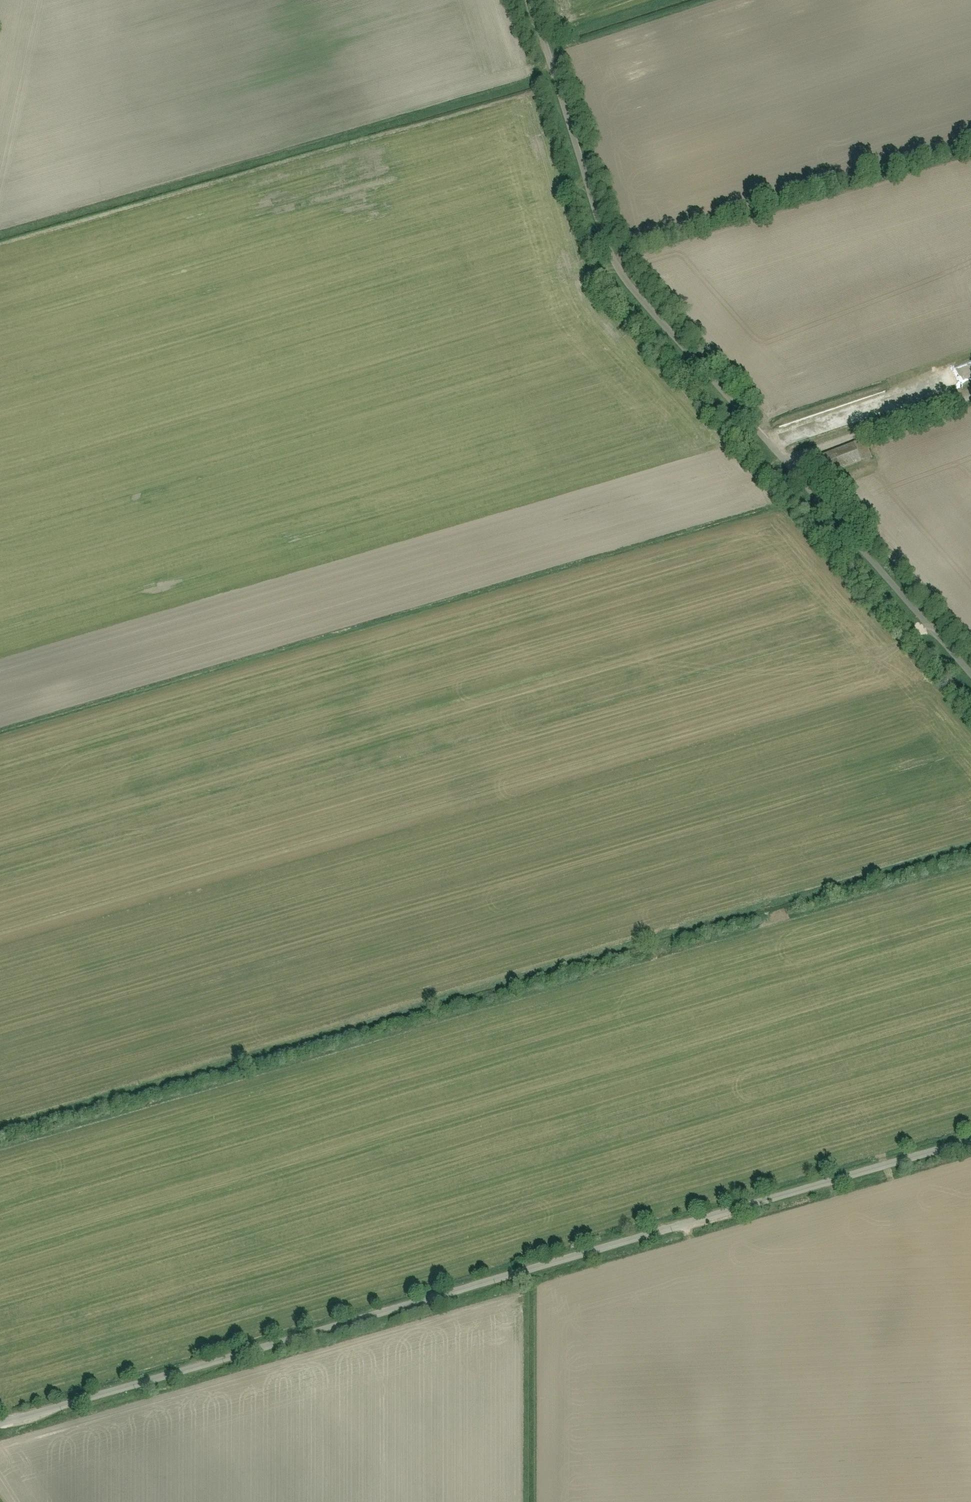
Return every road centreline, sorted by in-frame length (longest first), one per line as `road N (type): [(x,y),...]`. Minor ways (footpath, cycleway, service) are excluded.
road 1 (unclassified): [(970,1140),(0,1429)]
road 2 (unclassified): [(533,0),(616,273),(970,685)]

